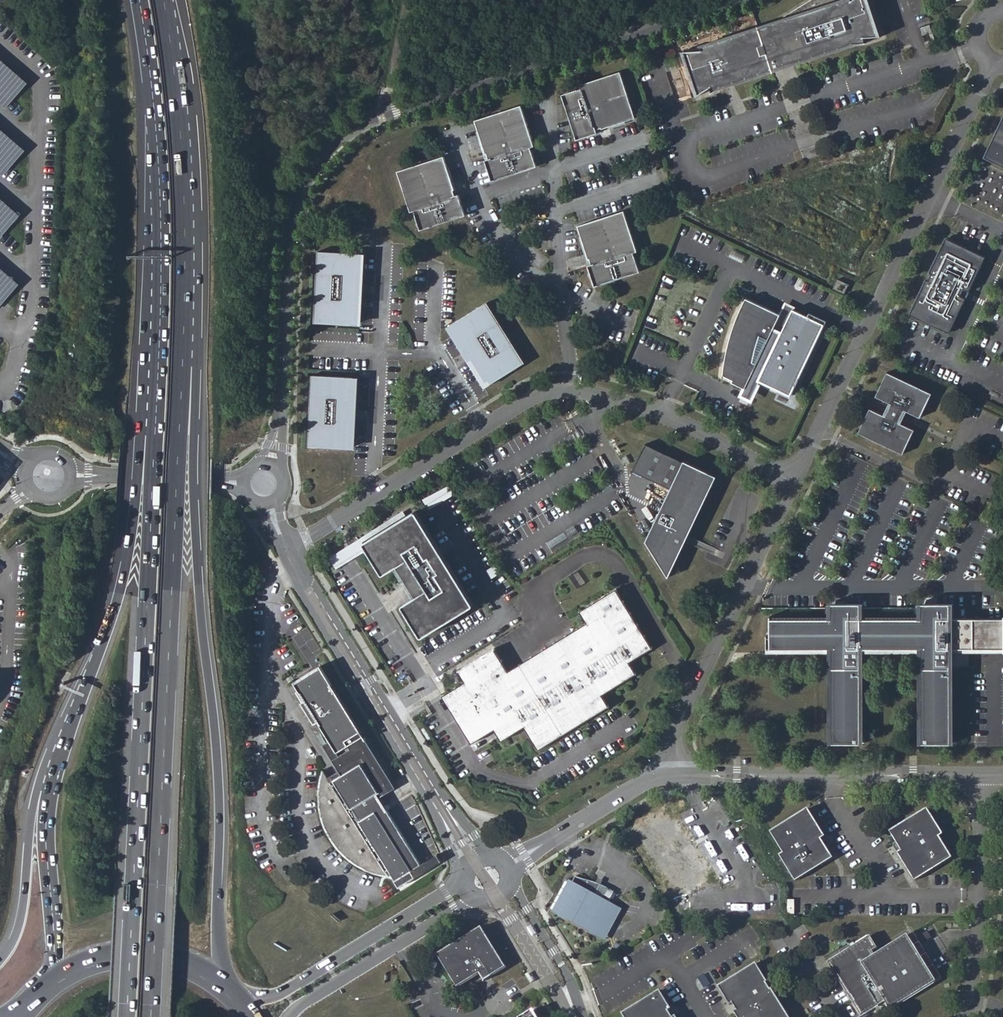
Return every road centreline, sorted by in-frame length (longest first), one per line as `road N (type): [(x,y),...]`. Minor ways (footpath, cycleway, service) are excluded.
road 1 (tertiary): [(729,0),(381,115),(330,147),(308,175),(291,221),(279,429),(269,465)]
road 2 (trunk): [(151,1016),(184,321)]
road 3 (trunk): [(221,985),(219,772),(193,511),(197,339),(184,321)]
road 4 (trunk): [(156,426),(127,1016)]
road 5 (residential): [(793,482),(662,415),(603,395),(551,392),(288,550)]
road 6 (residential): [(793,482),(991,65)]
road 7 (trunk): [(139,0),(161,228),(156,426)]
road 8 (tertiary): [(474,859),(288,550)]
road 9 (trunk): [(184,321),(181,152),(164,0)]
road 10 (residential): [(671,776),(675,732),(793,482)]
road 11 (trunk): [(156,426),(142,442),(111,621),(66,726)]
road 12 (tertiary): [(671,776),(976,776)]
road 13 (trunk): [(66,726),(45,807),(57,979)]
road 14 (tertiary): [(462,880),(279,996),(243,1006)]
road 15 (trunk): [(66,726),(37,787),(18,923),(0,959)]
road 16 (residential): [(965,1016),(983,895),(976,776)]
road 17 (tertiary): [(292,1016),(477,900)]
road 18 (tertiary): [(504,868),(643,783),(671,776)]
road 19 (primary): [(221,985),(183,964),(140,956),(97,961),(57,979)]
road 20 (tertiary): [(72,472),(245,484)]
road 21 (residential): [(583,1016),(555,952),(506,886)]

